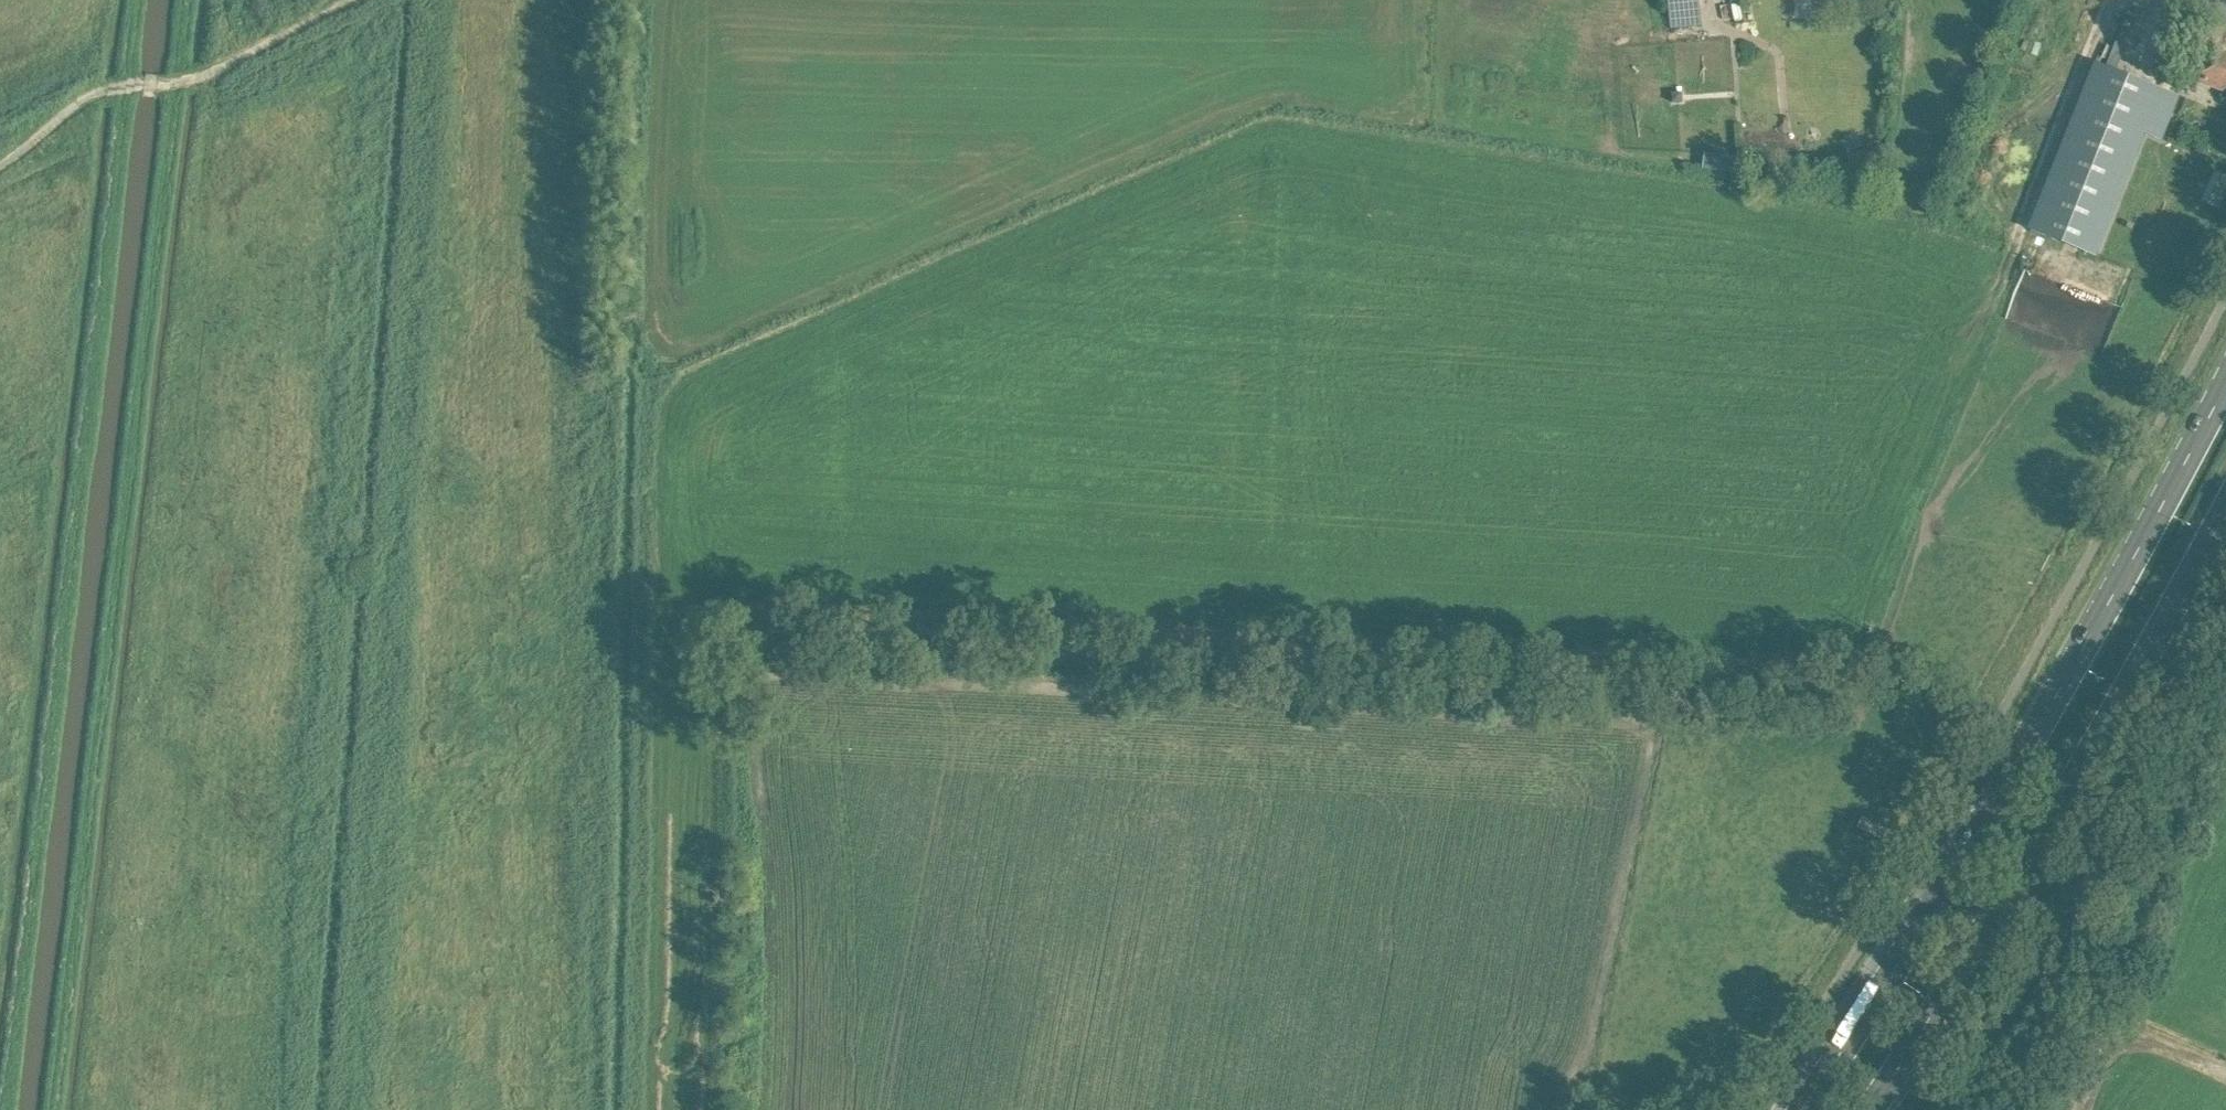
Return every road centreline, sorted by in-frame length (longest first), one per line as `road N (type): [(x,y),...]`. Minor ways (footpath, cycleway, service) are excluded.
road 1 (primary): [(2225,370),(2035,721),(1800,1109)]
road 2 (primary): [(1867,1109),(2027,854),(2225,501)]
road 3 (track): [(360,0),(207,74),(82,98),(0,166)]

